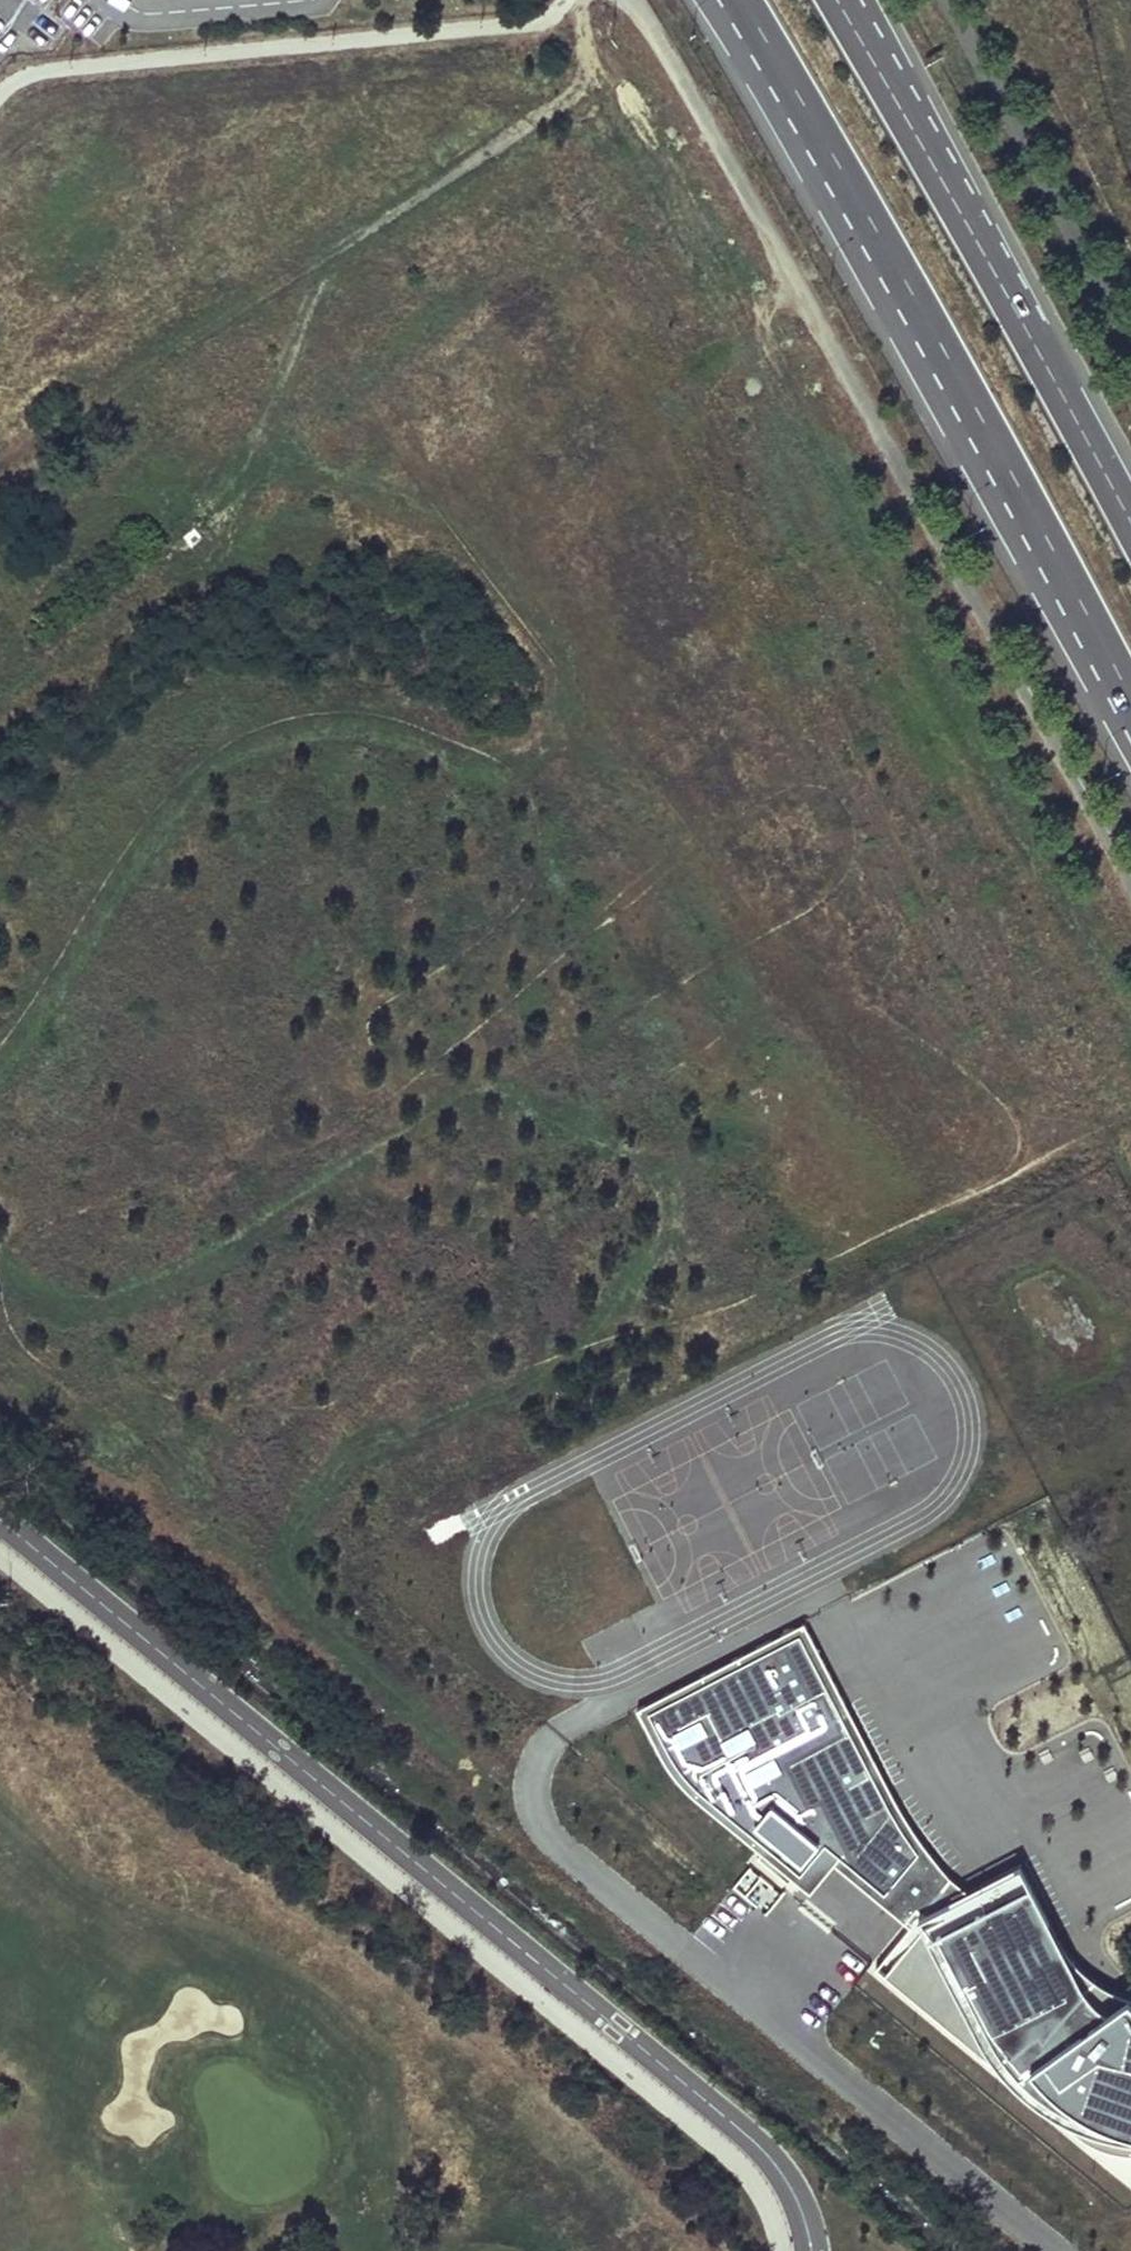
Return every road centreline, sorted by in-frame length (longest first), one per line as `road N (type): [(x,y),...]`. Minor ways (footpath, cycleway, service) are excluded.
road 1 (unclassified): [(0,1517),(751,2138),(798,2204),(811,2250)]
road 2 (trunk): [(743,0),(1130,704)]
road 3 (trunk): [(1130,524),(950,183),(842,0)]

